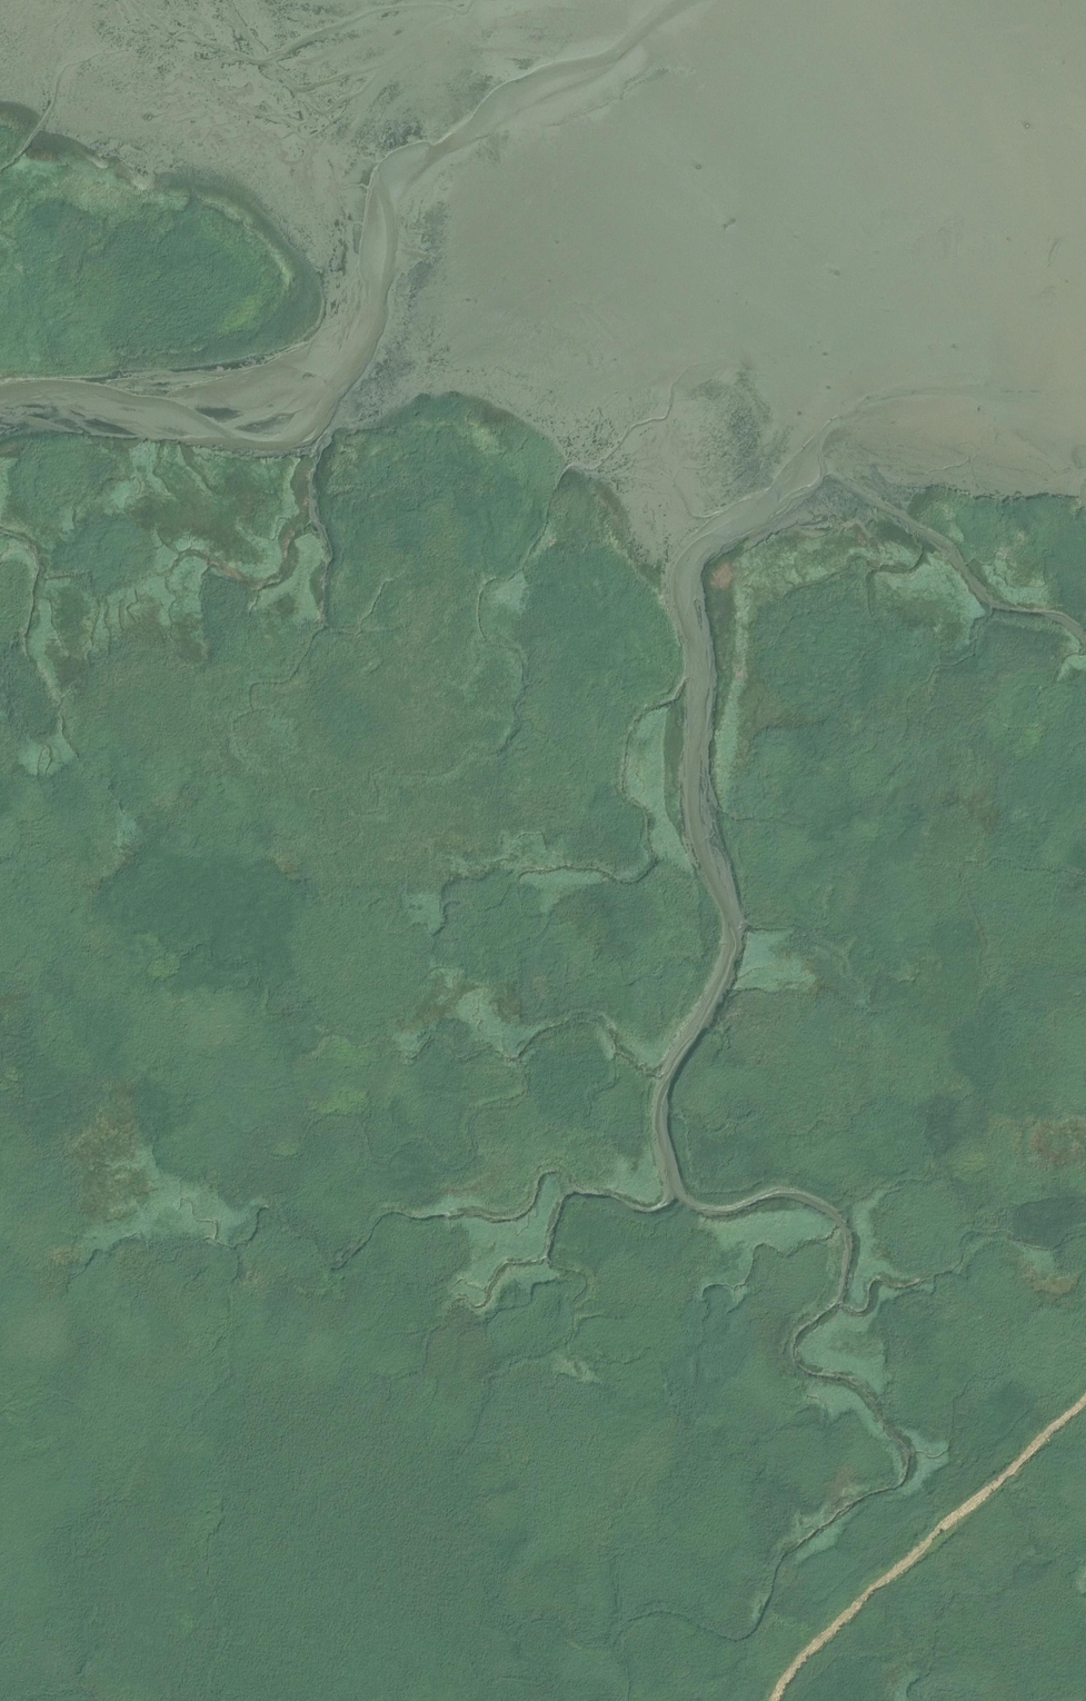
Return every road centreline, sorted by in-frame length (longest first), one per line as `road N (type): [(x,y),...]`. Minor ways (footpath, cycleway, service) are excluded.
road 1 (track): [(779,1700),(839,1626),(1085,1402)]

